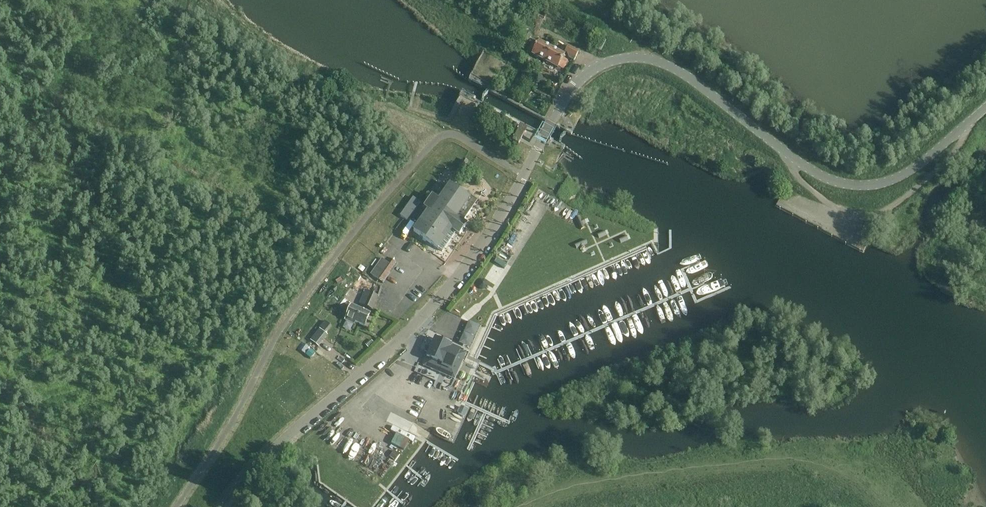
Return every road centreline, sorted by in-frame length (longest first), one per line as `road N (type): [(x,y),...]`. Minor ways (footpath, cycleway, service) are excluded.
road 1 (unclassified): [(222,506),(284,439),(451,287),(585,70),(646,57),(673,68),(809,171),(849,186),(906,173),(985,109)]

